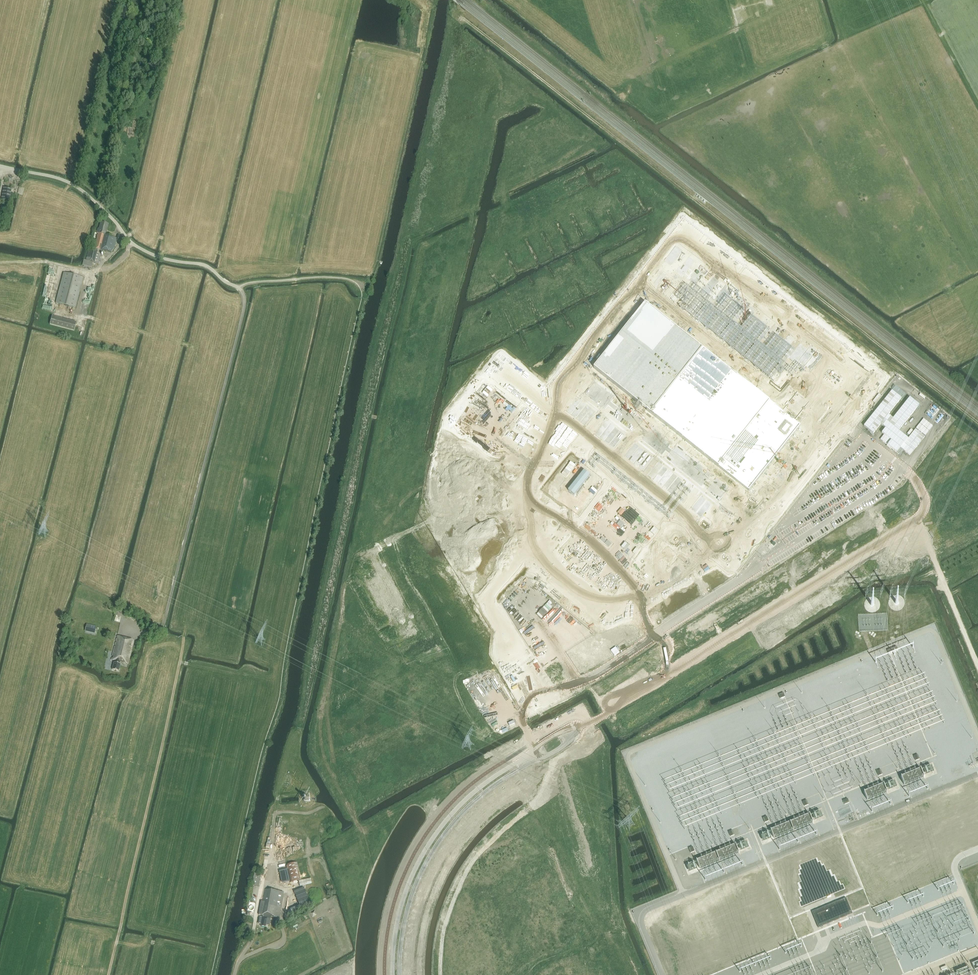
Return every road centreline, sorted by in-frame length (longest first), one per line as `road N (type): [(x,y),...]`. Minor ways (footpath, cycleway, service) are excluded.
road 1 (track): [(977,423),(465,20)]
road 2 (unclassified): [(138,633),(162,627),(244,296),(204,265),(143,250),(69,181),(0,164)]
road 3 (unclassified): [(579,731),(917,520)]
road 4 (track): [(183,639),(109,974)]
road 5 (unclassified): [(579,731),(557,734),(495,777),(436,834),(403,902),(393,974)]
road 6 (unclassified): [(400,974),(408,907),(444,833),(481,795),(579,731)]
road 7 (track): [(99,204),(147,0)]
road 8 (track): [(235,974),(253,938),(268,848),(299,844)]
road 9 (track): [(977,666),(917,520)]

